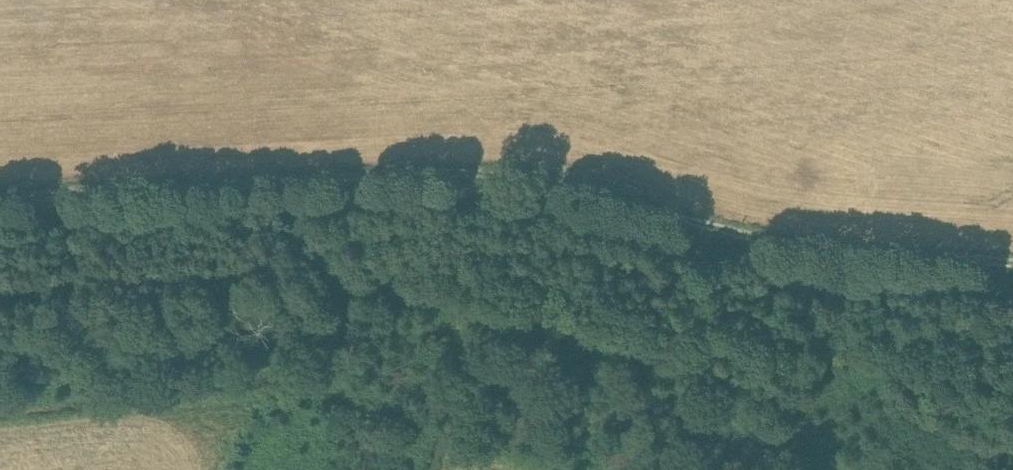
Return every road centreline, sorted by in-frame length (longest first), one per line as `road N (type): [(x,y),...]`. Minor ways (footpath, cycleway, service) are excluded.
road 1 (track): [(1012,259),(801,241),(508,168),(0,189)]

